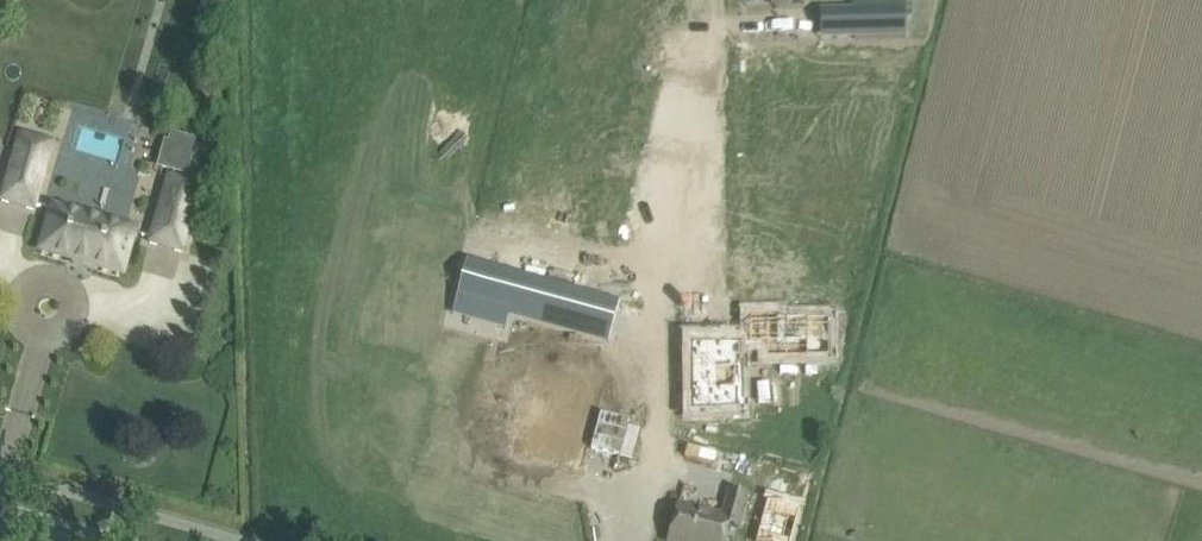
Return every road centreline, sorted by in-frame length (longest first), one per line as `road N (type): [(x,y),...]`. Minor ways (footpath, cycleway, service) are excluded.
road 1 (residential): [(696,44),(647,251),(665,419),(645,540)]

